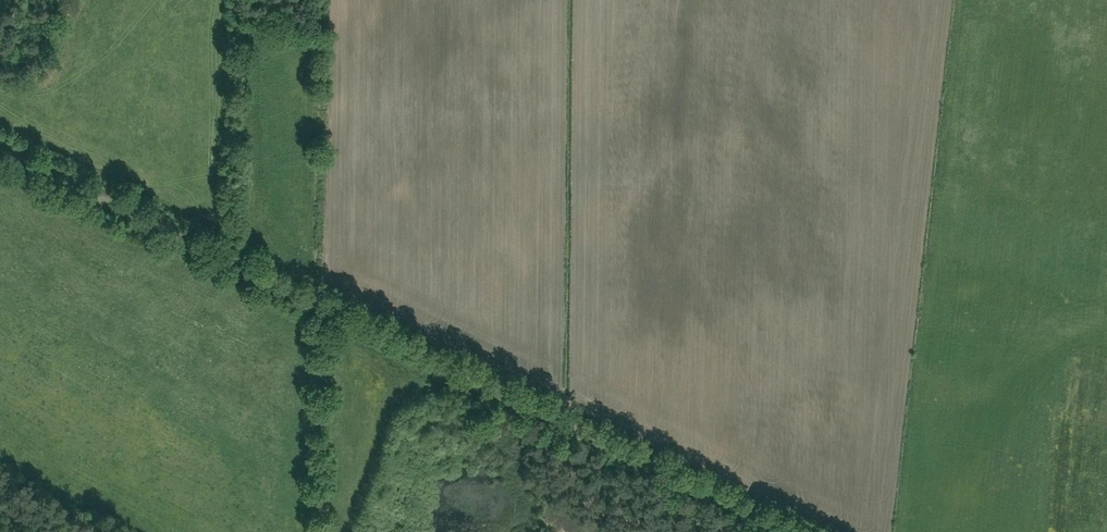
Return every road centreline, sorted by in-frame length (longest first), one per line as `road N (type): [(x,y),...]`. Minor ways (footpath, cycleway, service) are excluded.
road 1 (unclassified): [(795,531),(0,152)]

